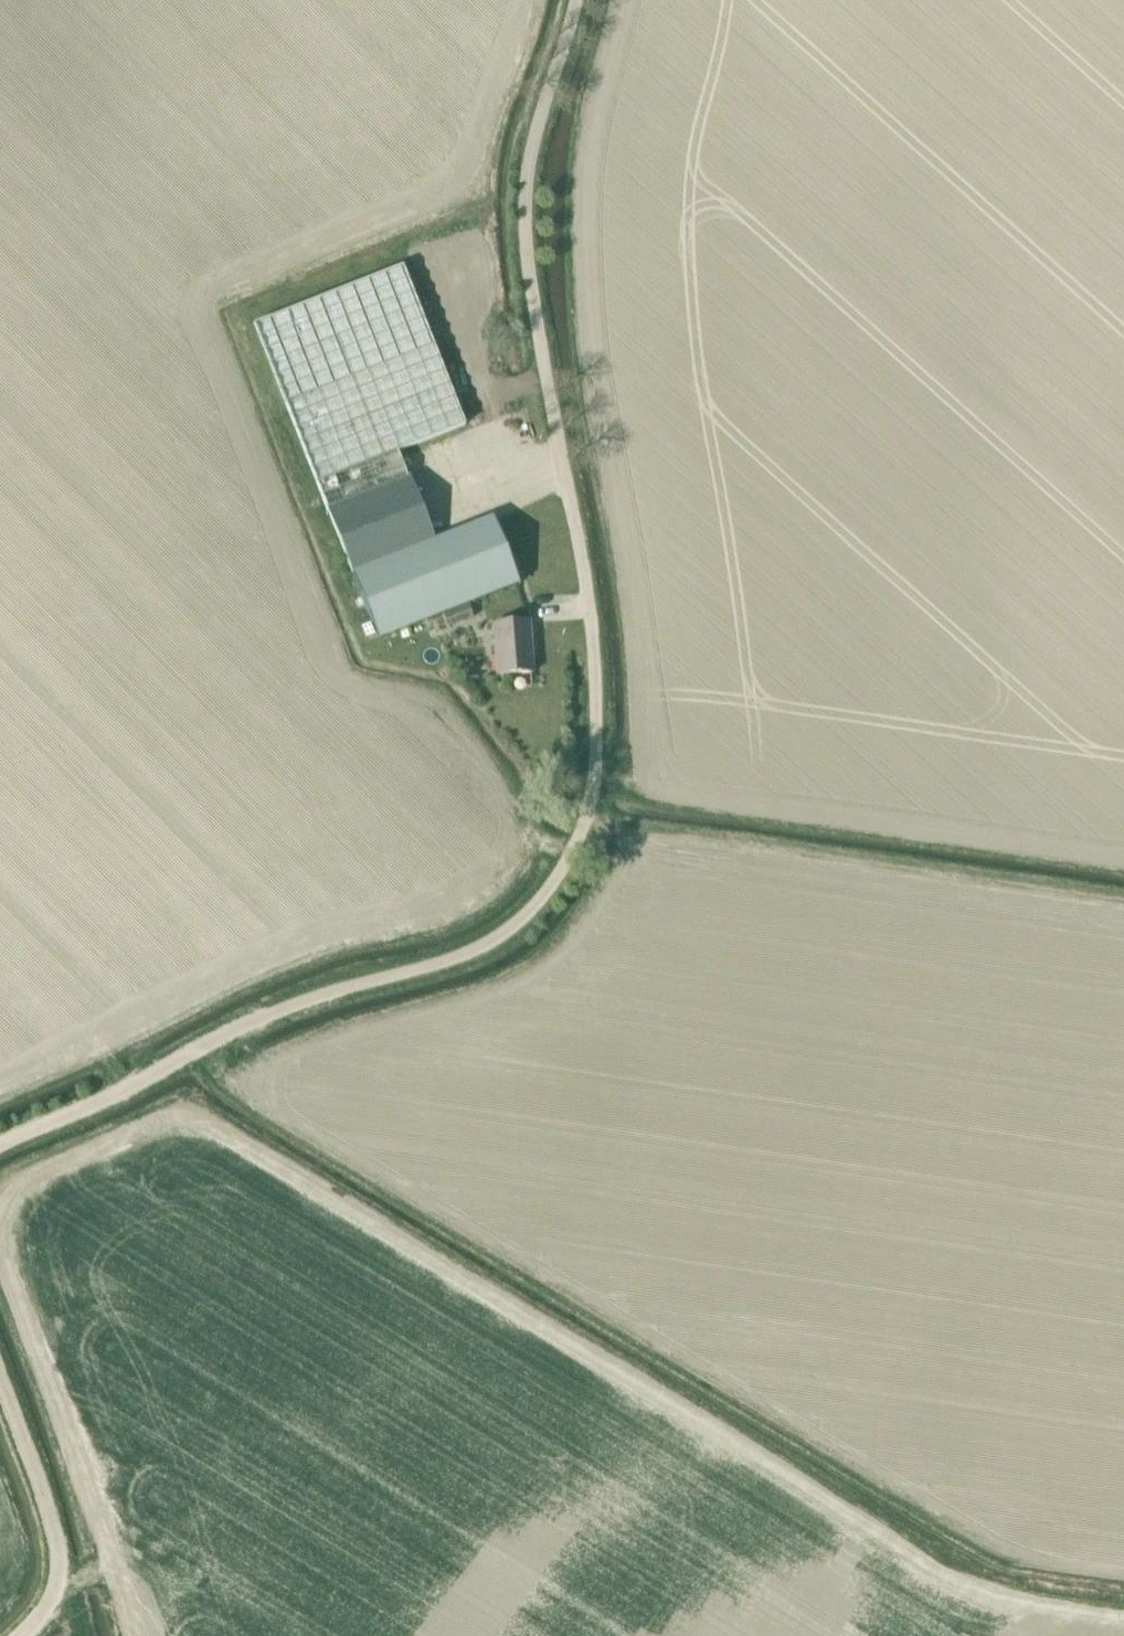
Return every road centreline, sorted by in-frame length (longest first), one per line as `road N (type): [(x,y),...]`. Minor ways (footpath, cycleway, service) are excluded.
road 1 (unclassified): [(0,1147),(265,1017),(470,952),(536,905),(579,840),(598,746),(595,667),(525,239),(533,139),(576,0)]
road 2 (unclassified): [(23,1635),(50,1601),(56,1542),(0,1379)]

